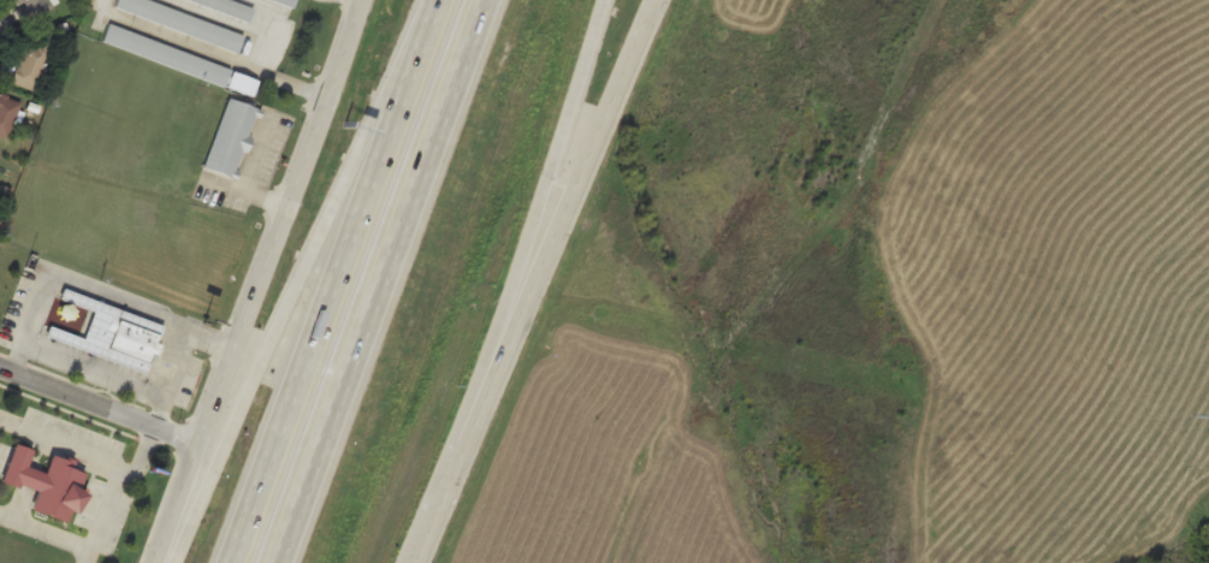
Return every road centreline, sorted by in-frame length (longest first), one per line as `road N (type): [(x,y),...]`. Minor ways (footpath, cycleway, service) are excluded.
road 1 (motorway): [(436,0),(326,220),(173,562)]
road 2 (tertiary): [(411,562),(659,0)]
road 3 (motorway): [(274,562),(485,0)]
road 4 (motorway): [(440,0),(232,562)]
road 5 (tertiary): [(360,0),(152,562)]
road 6 (motorway): [(410,562),(516,282),(604,0)]
road 7 (residential): [(0,368),(194,441)]

